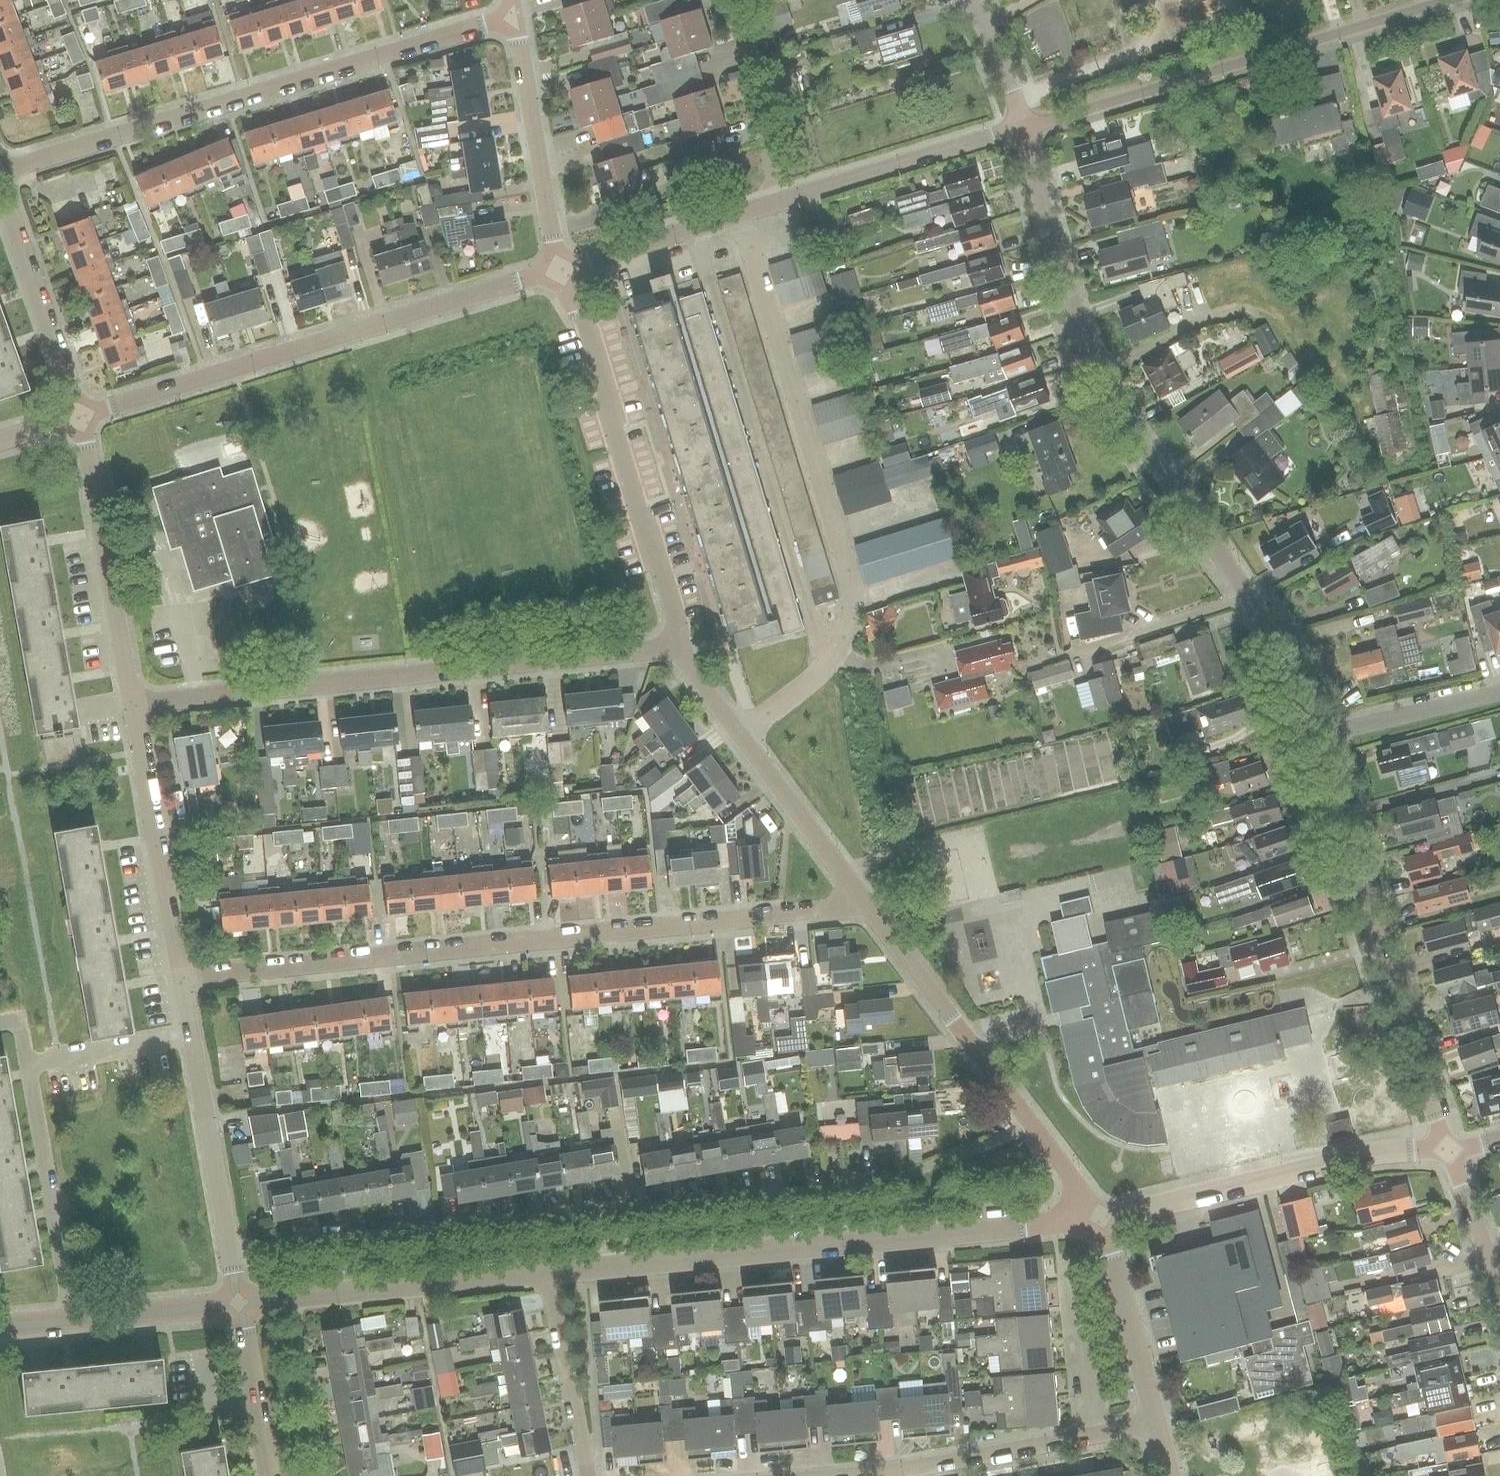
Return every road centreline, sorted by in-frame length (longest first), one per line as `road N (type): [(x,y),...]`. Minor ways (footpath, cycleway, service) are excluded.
road 1 (residential): [(1024,121),(1047,250),(1102,396),(1297,679),(1320,743)]
road 2 (residential): [(863,901),(174,975)]
road 3 (residential): [(124,699),(682,651)]
road 4 (residential): [(549,1273),(1099,1220)]
road 5 (residential): [(0,179),(517,14)]
road 6 (residential): [(68,411),(561,263)]
road 7 (residential): [(1320,743),(1446,1150)]
road 8 (residential): [(1425,0),(1024,121)]
road 9 (residential): [(682,651),(561,263)]
road 10 (residential): [(1099,1220),(863,901)]
road 11 (residential): [(1099,1220),(1446,1150)]
road 12 (residential): [(233,1305),(174,975)]
road 13 (residential): [(233,1305),(549,1273)]
road 14 (residential): [(846,1475),(1155,1427)]
road 15 (residential): [(863,901),(744,756),(682,651)]
road 16 (residential): [(124,699),(68,411)]
road 17 (residential): [(174,975),(124,699)]
road 18 (residential): [(776,194),(1024,121)]
road 19 (residential): [(561,263),(517,14)]
road 20 (residential): [(0,1331),(233,1305)]
road 21 (residential): [(561,263),(776,194)]
road 22 (residential): [(1155,1427),(1099,1220)]
road 23 (residential): [(68,411),(0,210)]
road 24 (residential): [(588,1475),(549,1273)]
road 25 (residential): [(776,194),(715,0)]
road 26 (residential): [(1320,743),(1499,691)]
road 27 (residential): [(264,1475),(233,1305)]
road 28 (residential): [(1446,1150),(1499,1291)]
road 29 (residential): [(971,0),(1013,72),(1024,121)]

